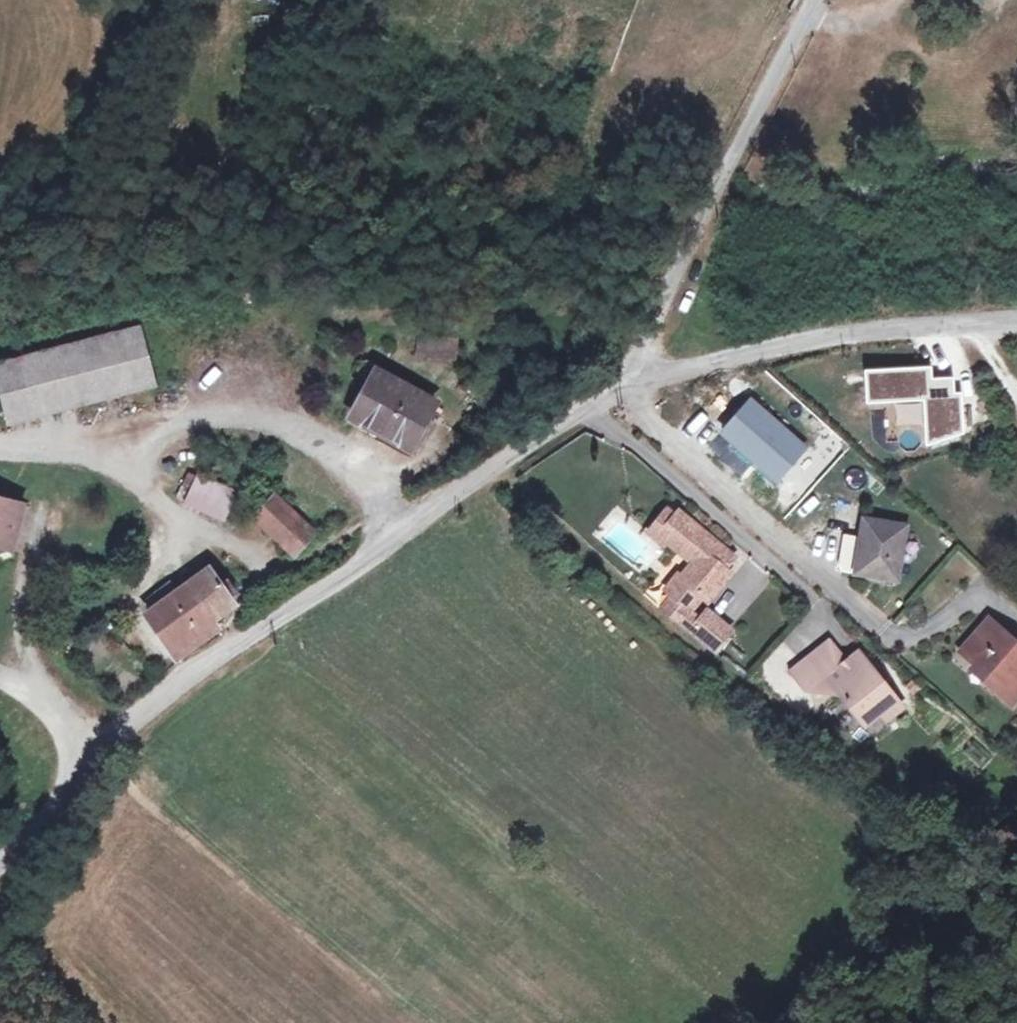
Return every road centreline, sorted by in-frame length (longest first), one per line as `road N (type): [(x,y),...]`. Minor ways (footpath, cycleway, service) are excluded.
road 1 (unclassified): [(0,862),(187,672),(617,386)]
road 2 (track): [(404,524),(334,448),(292,416),(174,415),(0,447)]
road 3 (unclassified): [(815,0),(617,386)]
road 4 (unclassified): [(617,386),(863,324),(1016,312)]
road 5 (track): [(0,670),(106,757)]

